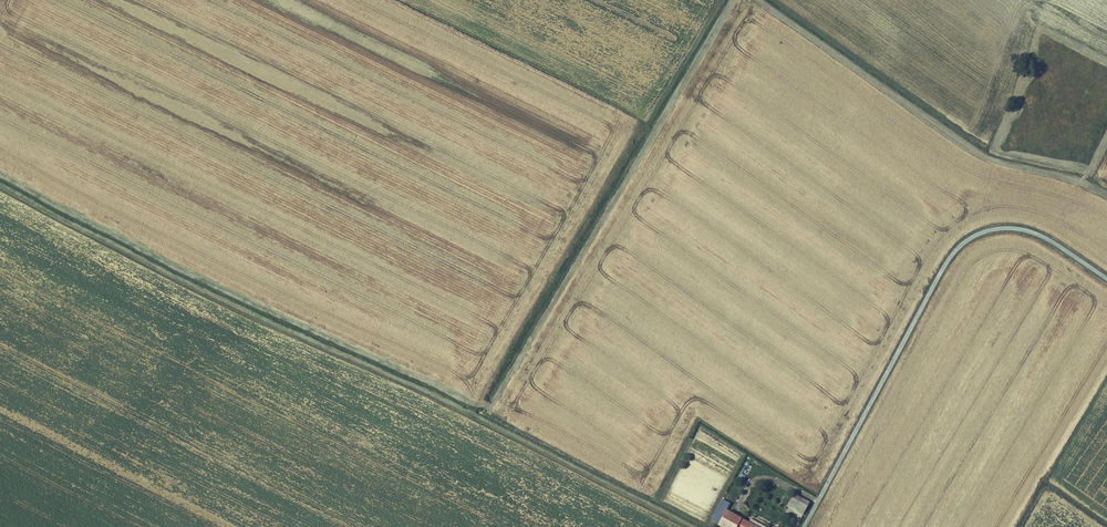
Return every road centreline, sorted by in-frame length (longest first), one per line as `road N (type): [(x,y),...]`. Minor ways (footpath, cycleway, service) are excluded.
road 1 (track): [(689,526),(0,190)]
road 2 (unclassified): [(1106,279),(1026,231),(995,228),(967,240),(945,264),(805,526)]
road 3 (track): [(468,416),(645,125)]

